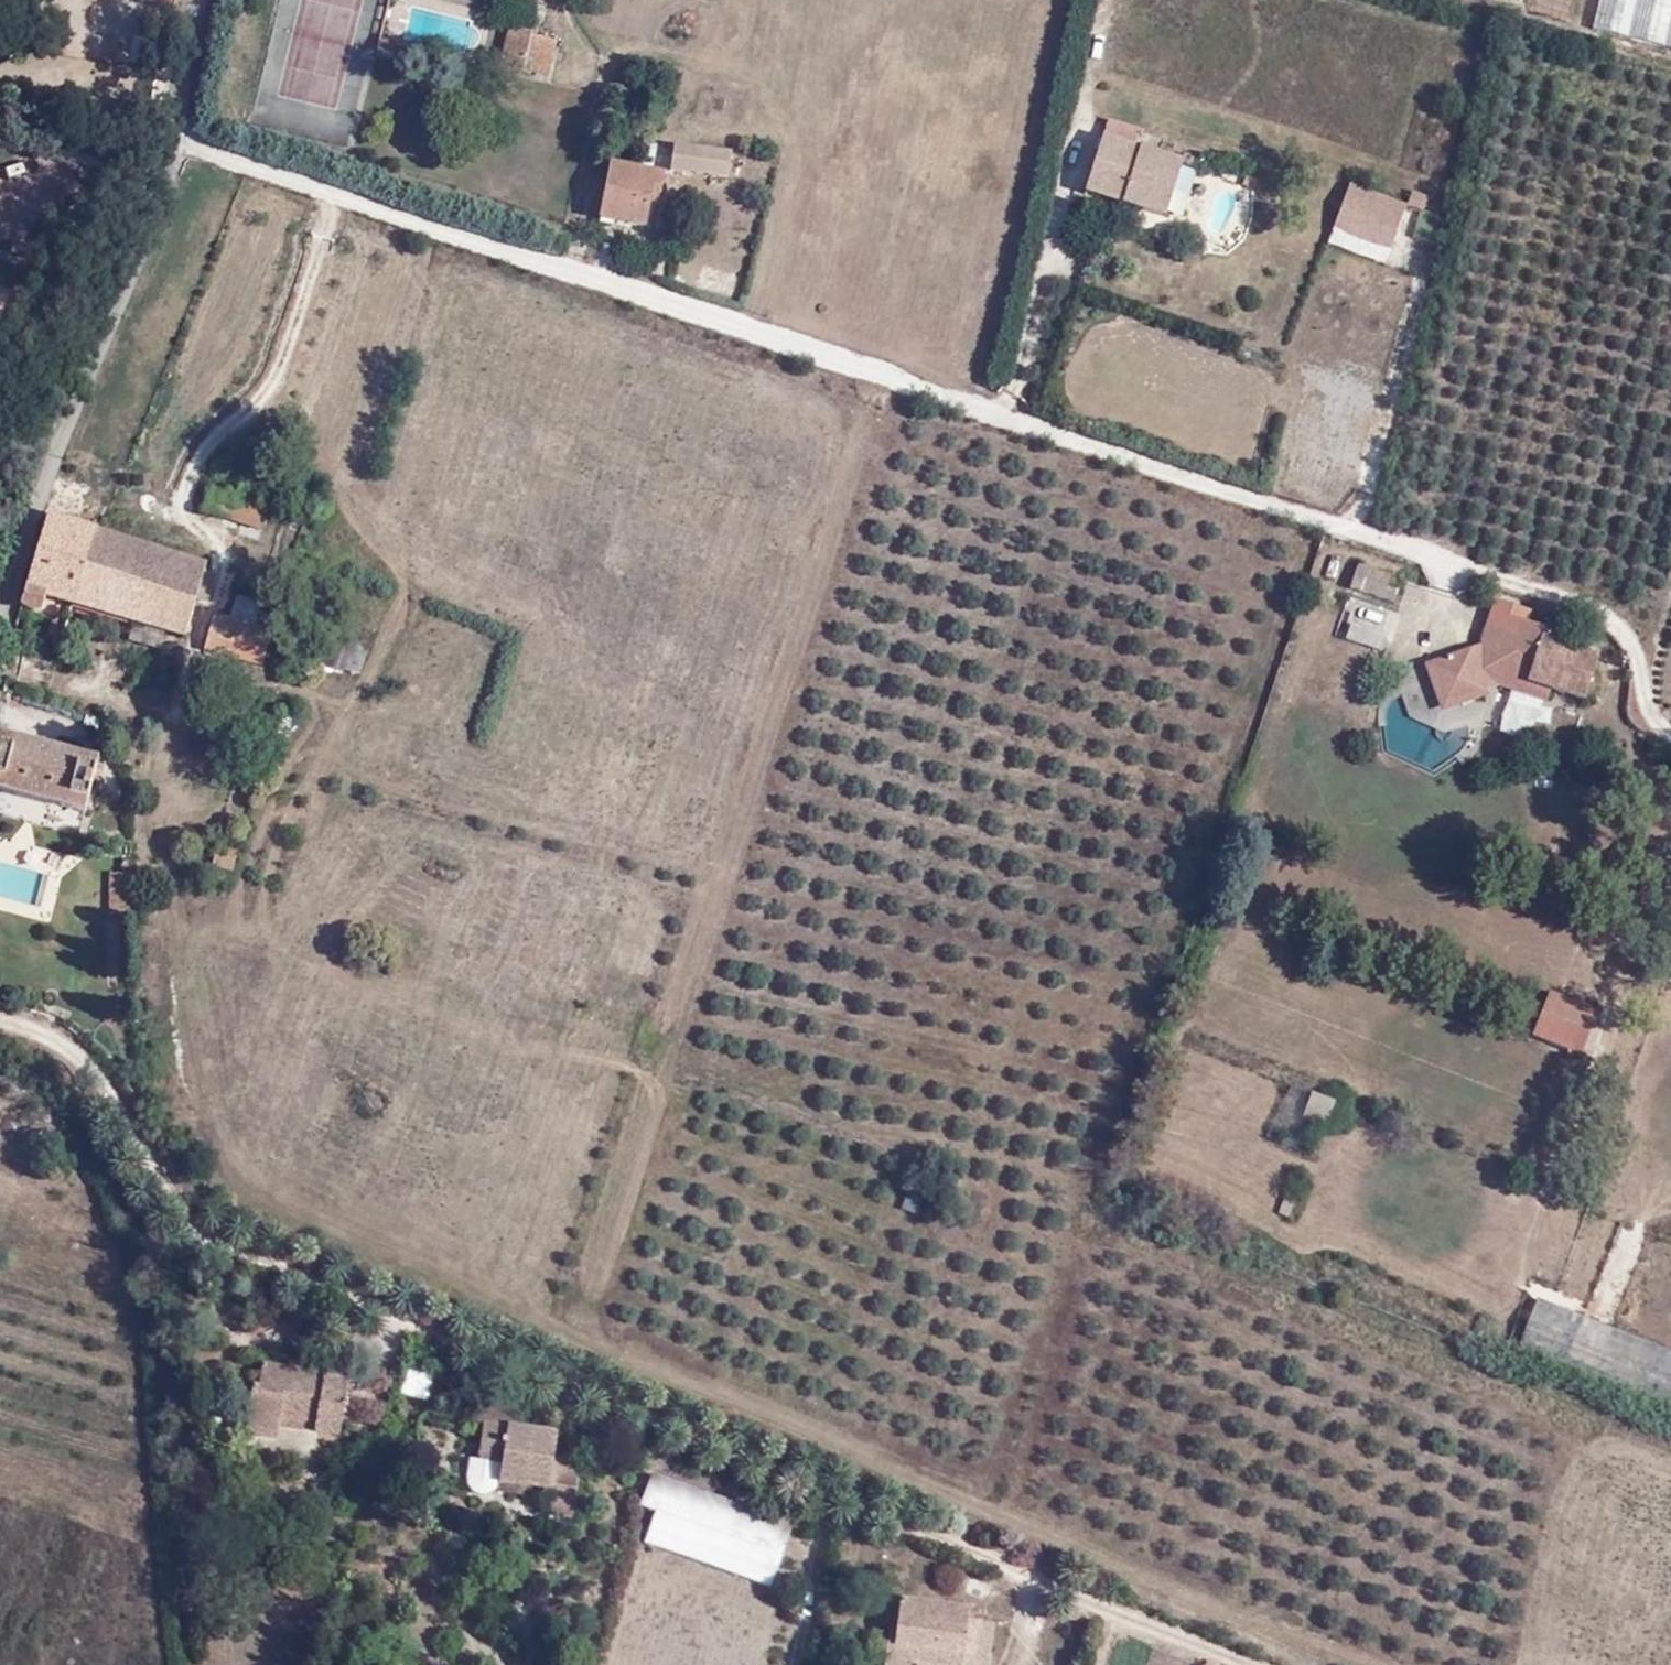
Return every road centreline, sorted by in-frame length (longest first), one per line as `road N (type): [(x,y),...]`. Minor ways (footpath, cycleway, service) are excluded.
road 1 (track): [(1355,531),(1423,282)]
road 2 (track): [(829,1492),(794,1664)]

